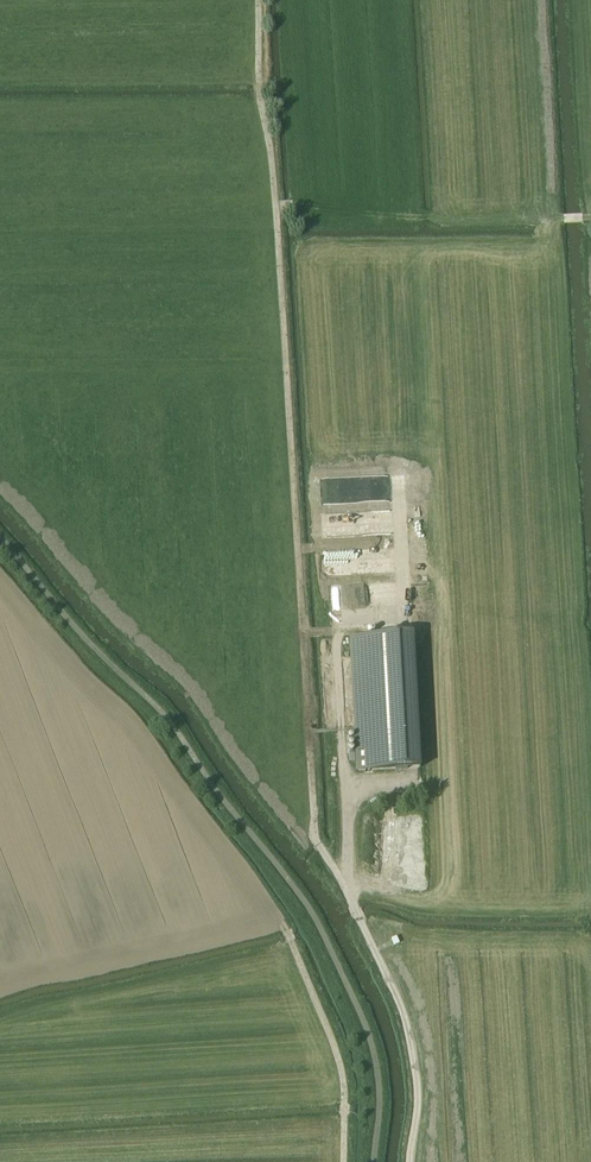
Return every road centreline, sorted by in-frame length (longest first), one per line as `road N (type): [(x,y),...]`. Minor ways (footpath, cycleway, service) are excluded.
road 1 (track): [(411,1161),(417,1107),(409,1033),(362,923),(315,842),(275,207),(590,217)]
road 2 (track): [(344,1161),(339,1056),(288,932)]
road 3 (track): [(275,207),(258,0)]

